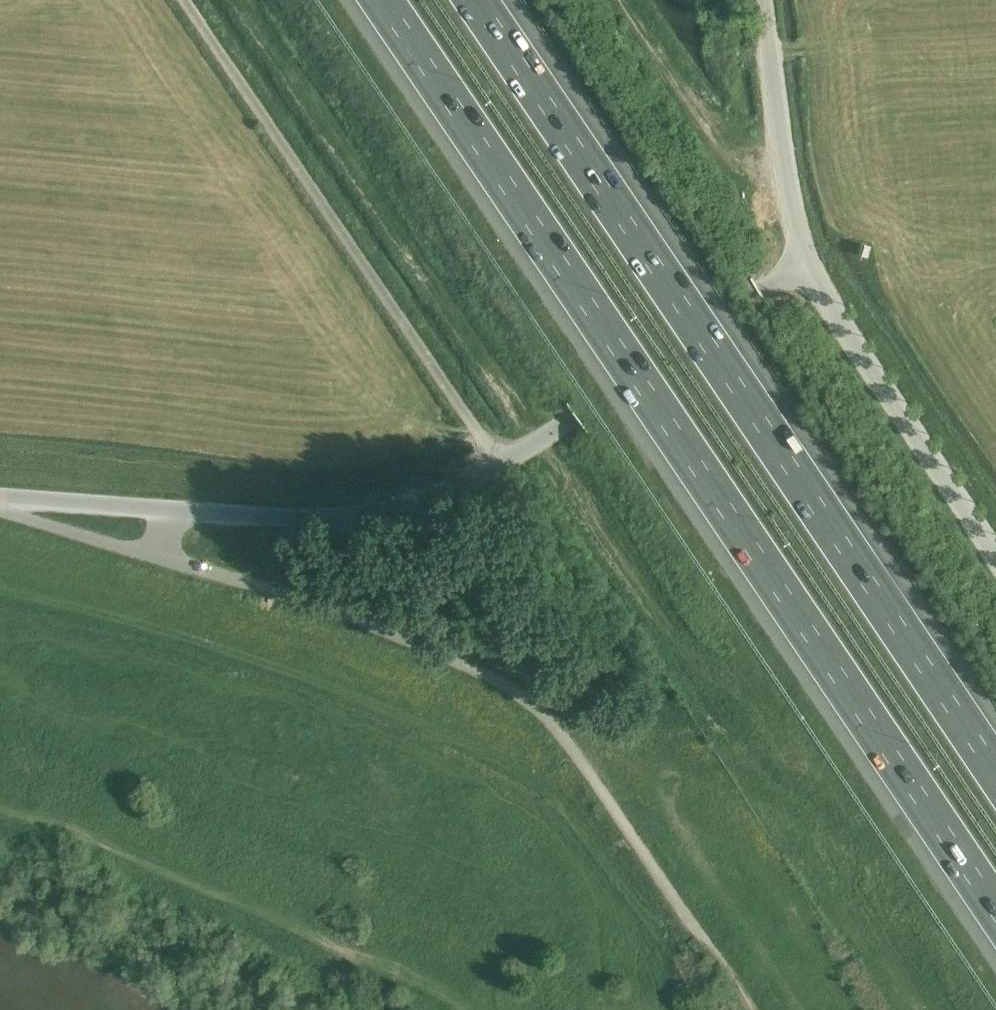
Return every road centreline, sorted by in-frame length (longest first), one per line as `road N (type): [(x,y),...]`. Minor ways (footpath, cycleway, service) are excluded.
road 1 (motorway): [(377,0),(995,911)]
road 2 (motorway): [(995,777),(472,0)]
road 3 (unclassified): [(728,997),(532,702),(422,644),(161,560)]
road 4 (unclassified): [(495,469),(178,0)]
road 5 (unclassified): [(495,469),(804,265)]
road 6 (tertiary): [(995,555),(804,265)]
road 7 (unclassified): [(170,517),(324,522),(495,469)]
road 8 (tertiary): [(804,265),(763,0)]
road 9 (unclassified): [(161,560),(27,521),(6,504)]
road 10 (unclassified): [(6,504),(94,505),(170,517)]

